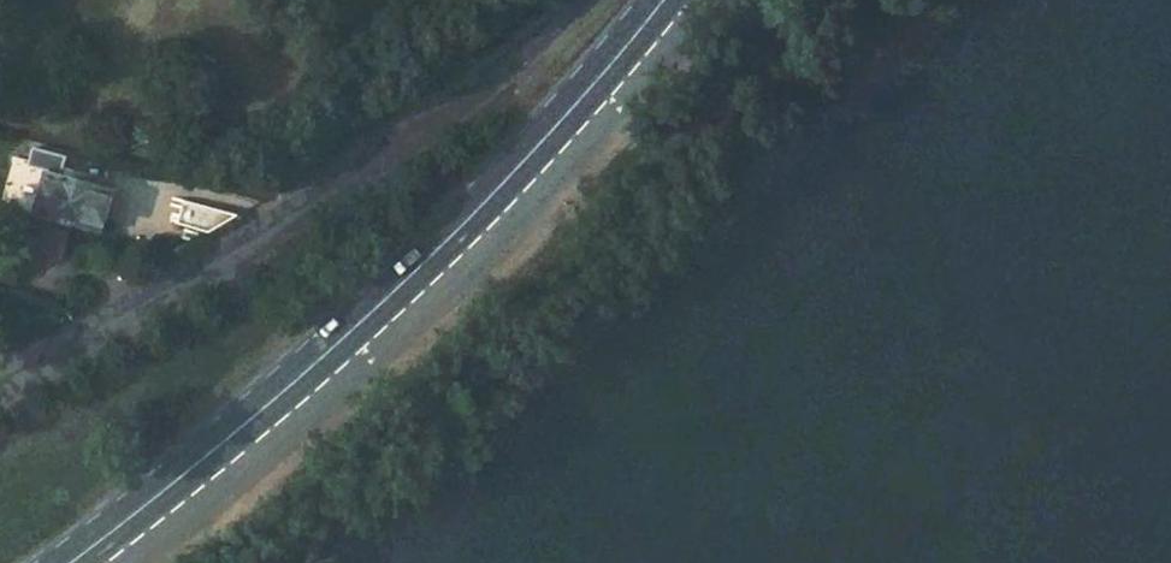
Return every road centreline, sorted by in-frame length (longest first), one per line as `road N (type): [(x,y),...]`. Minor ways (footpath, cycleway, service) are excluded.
road 1 (primary): [(662,0),(494,196),(386,299),(71,562)]
road 2 (residential): [(567,0),(418,133),(0,379)]

